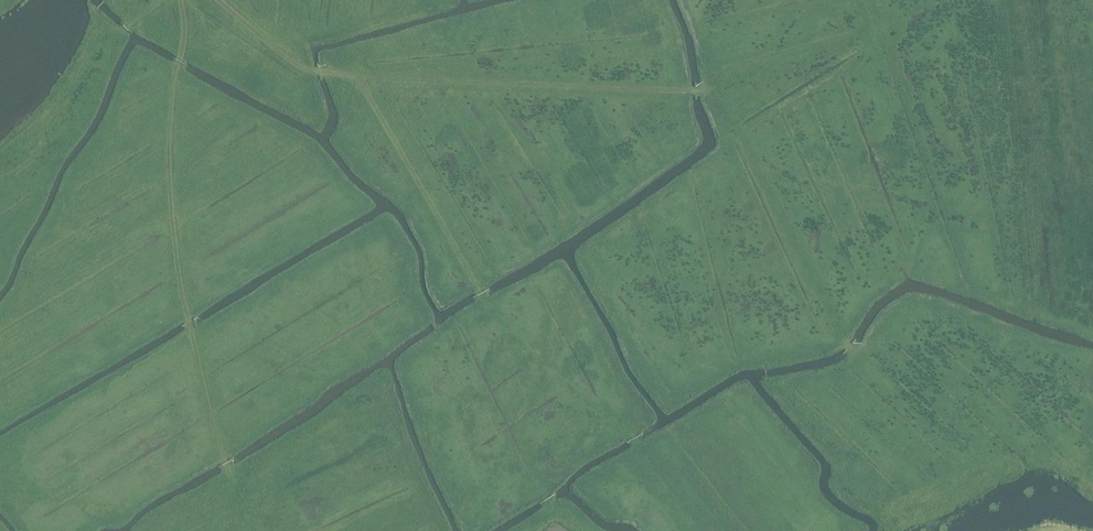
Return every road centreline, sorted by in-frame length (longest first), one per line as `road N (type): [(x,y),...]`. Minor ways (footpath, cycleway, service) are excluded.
road 1 (track): [(706,91),(331,77),(305,72),(222,0)]
road 2 (track): [(228,472),(176,233),(170,128),(184,49),(182,0)]
road 3 (track): [(642,449),(485,303),(357,78)]

